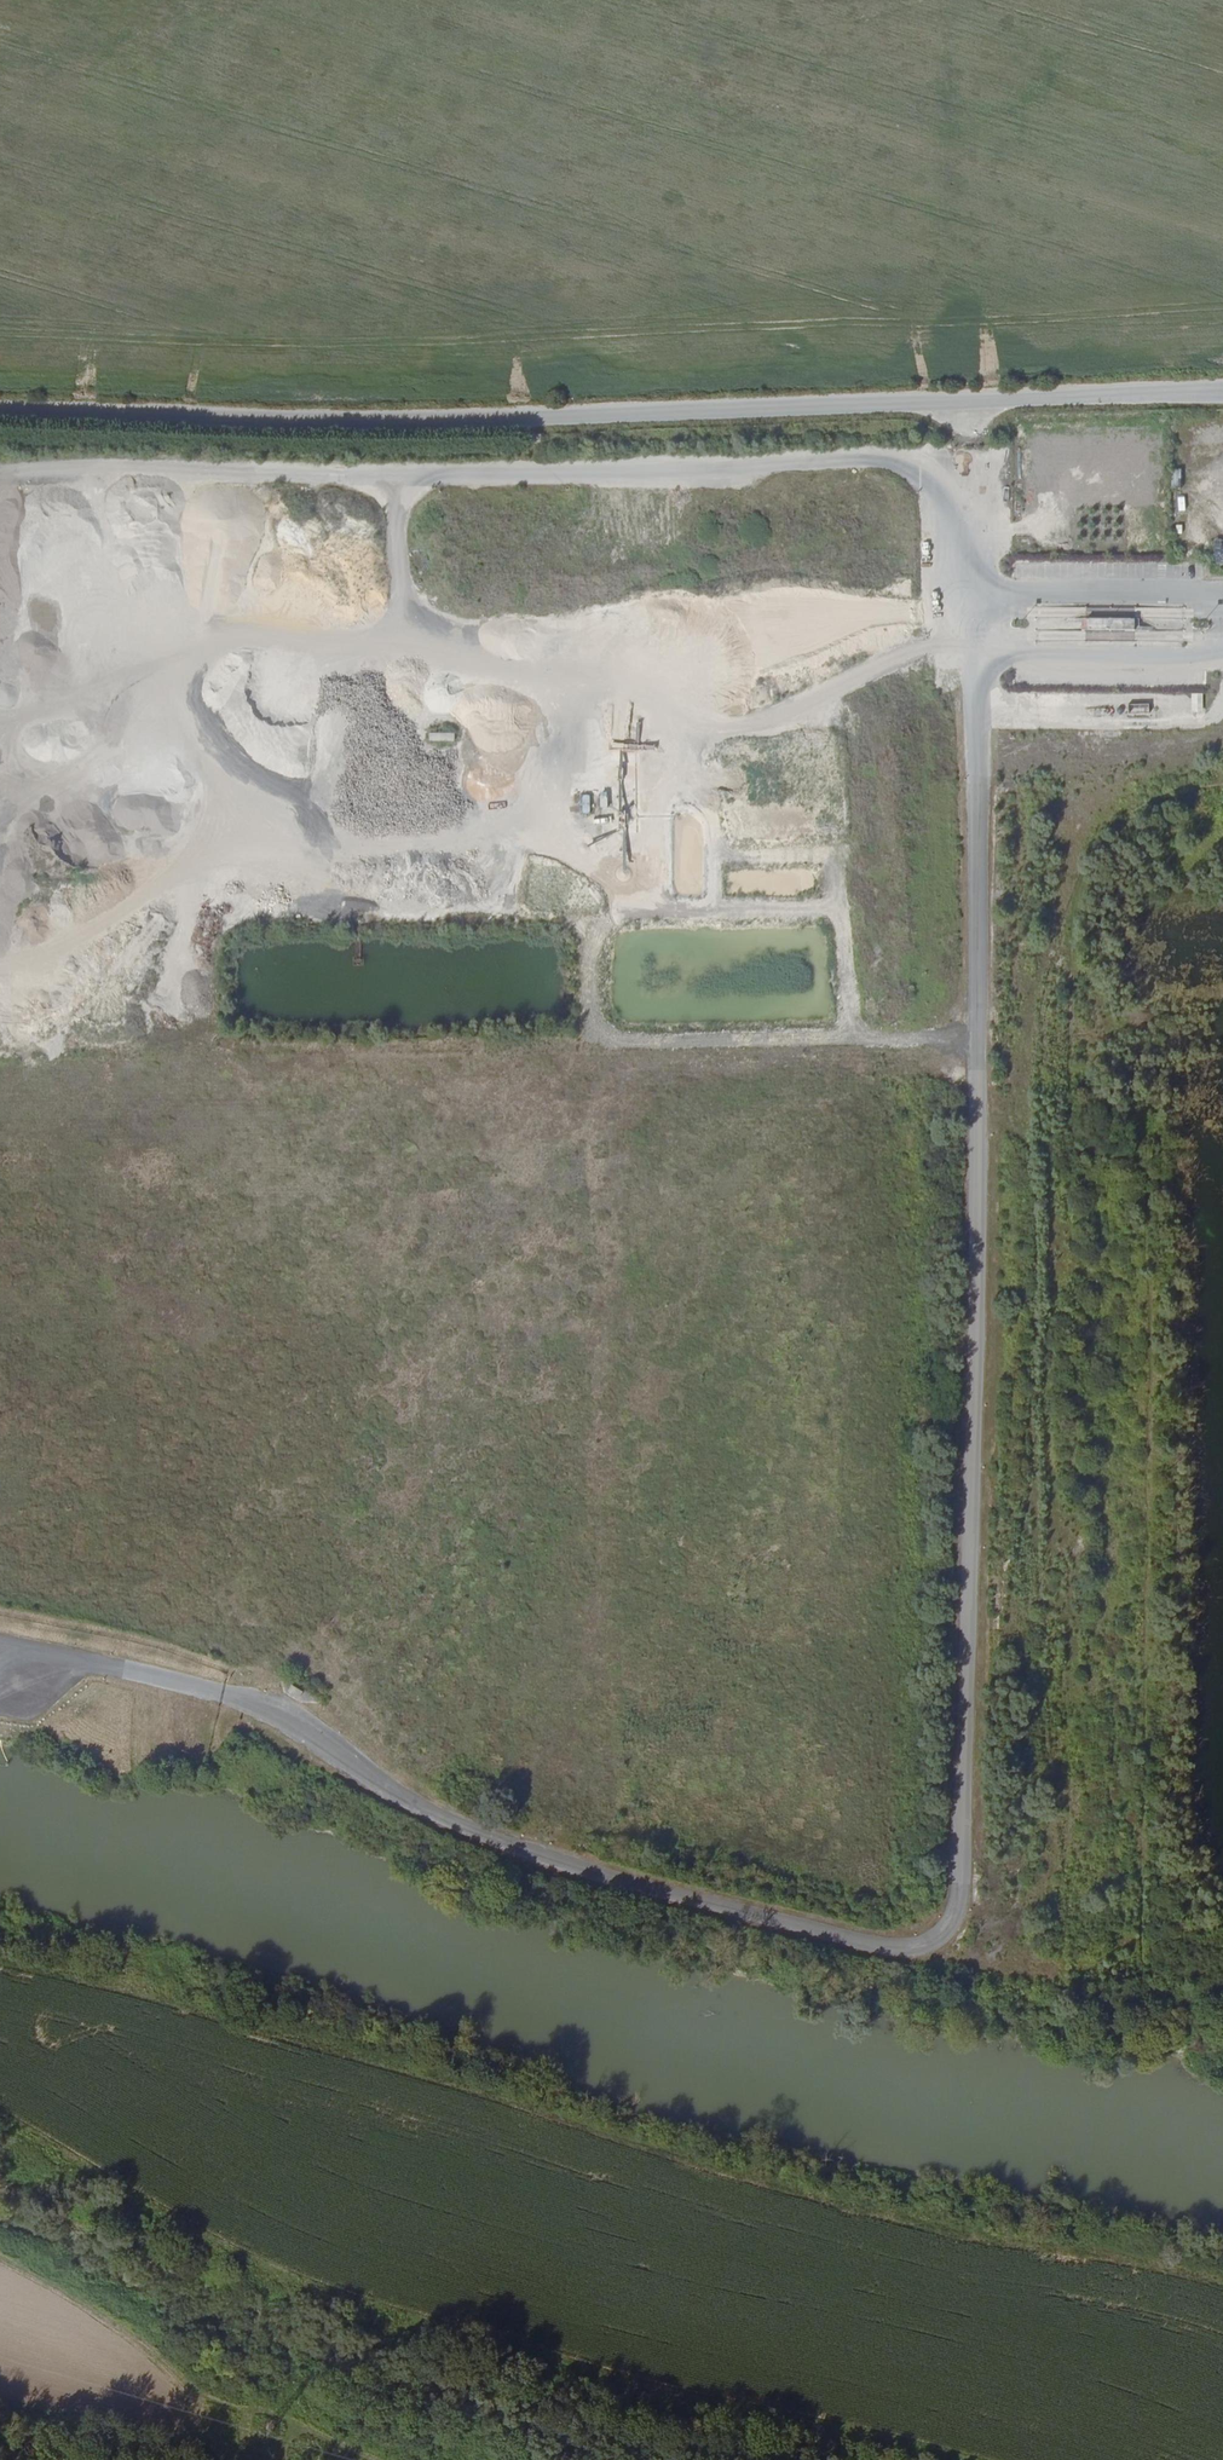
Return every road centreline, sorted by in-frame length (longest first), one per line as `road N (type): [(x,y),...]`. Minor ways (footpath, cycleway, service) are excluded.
road 1 (unclassified): [(1222,393),(534,418),(0,410)]

